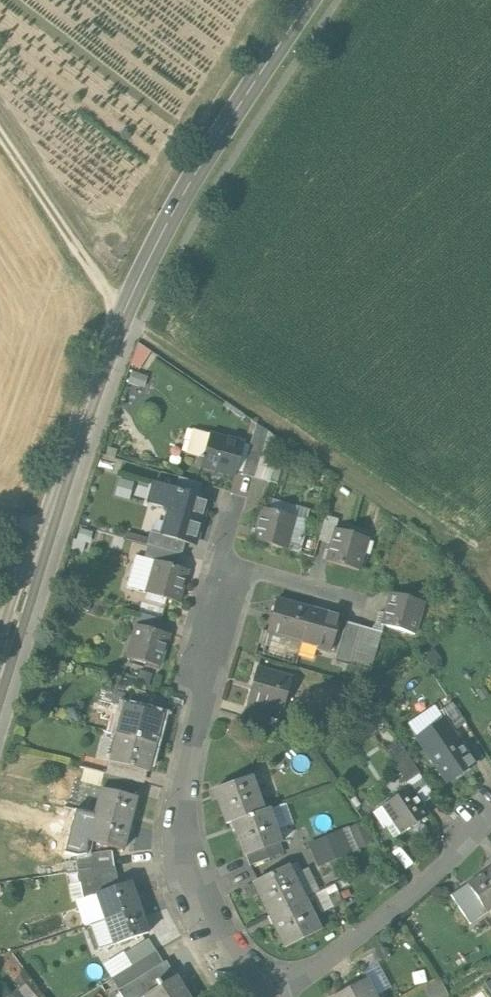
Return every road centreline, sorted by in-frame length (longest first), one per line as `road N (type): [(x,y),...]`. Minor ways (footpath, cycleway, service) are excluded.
road 1 (tertiary): [(1,707),(128,317),(185,203),(308,0)]
road 2 (track): [(0,130),(128,317),(473,567),(490,551)]
road 3 (residential): [(231,568),(189,743),(183,808),(208,913),(271,994)]
road 4 (residential): [(271,994),(321,969),(448,861),(464,832),(490,810)]
road 5 (residential): [(231,568),(367,604)]

